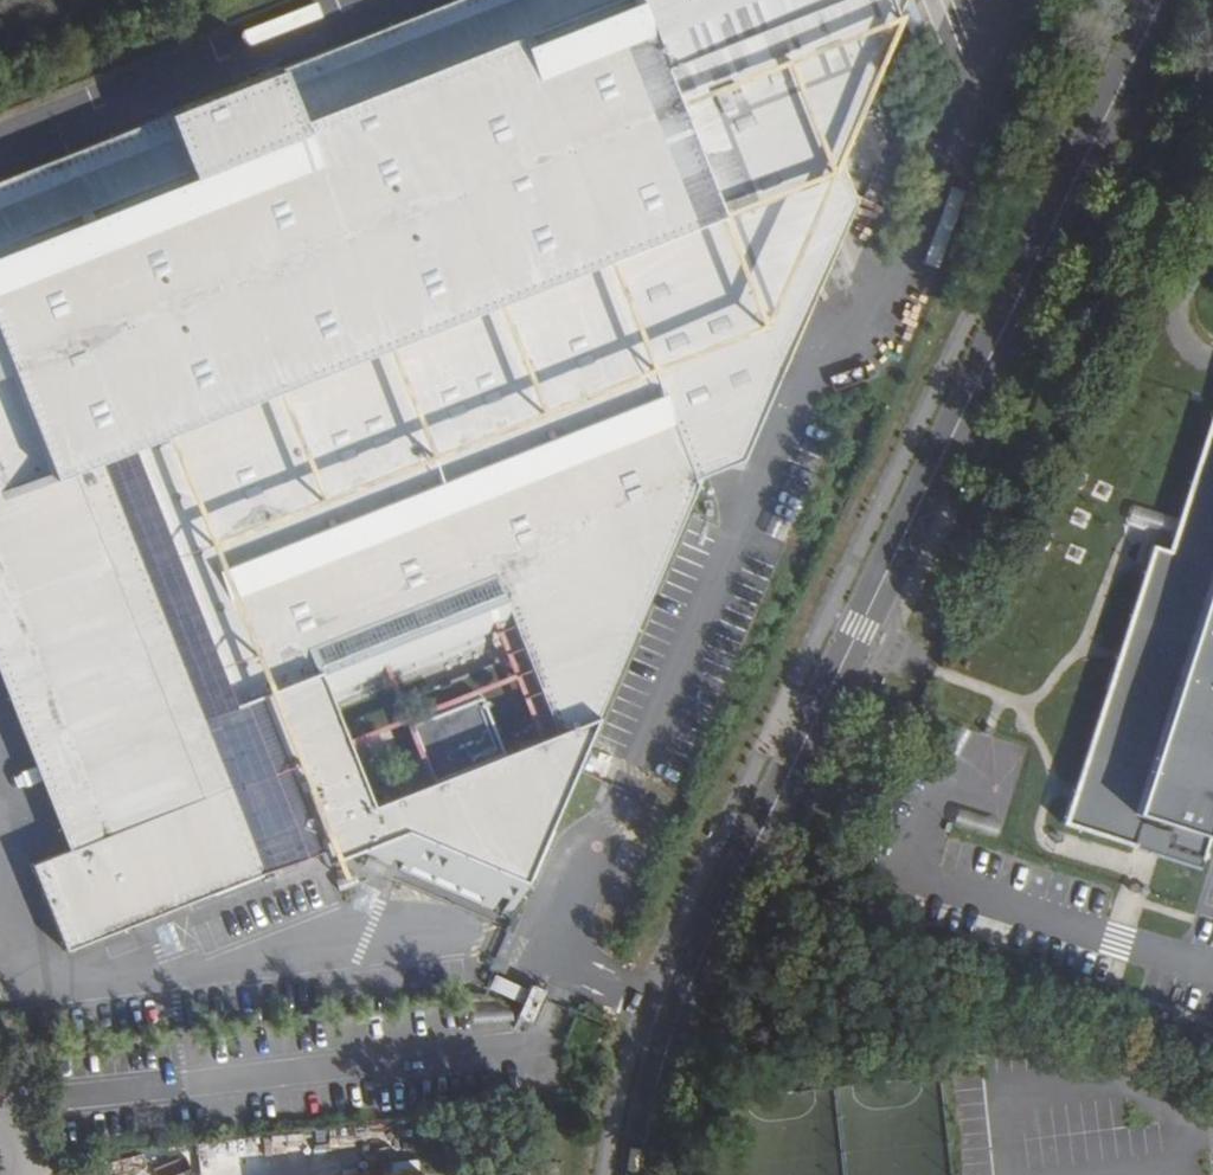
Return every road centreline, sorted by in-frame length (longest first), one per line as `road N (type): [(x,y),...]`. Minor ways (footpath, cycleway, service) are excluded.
road 1 (tertiary): [(641,1174),(678,1014),(709,942),(1163,0)]

